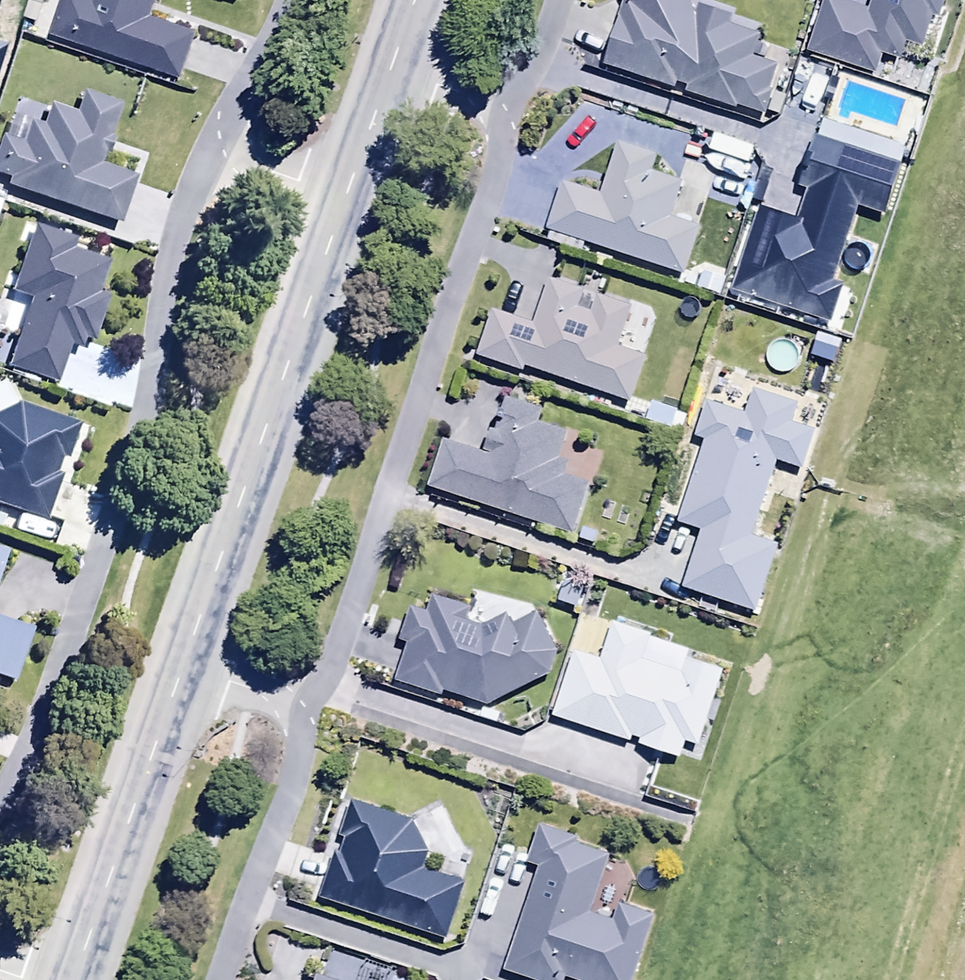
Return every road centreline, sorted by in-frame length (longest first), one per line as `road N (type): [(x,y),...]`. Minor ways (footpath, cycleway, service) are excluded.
road 1 (tertiary): [(76,979),(415,0)]

